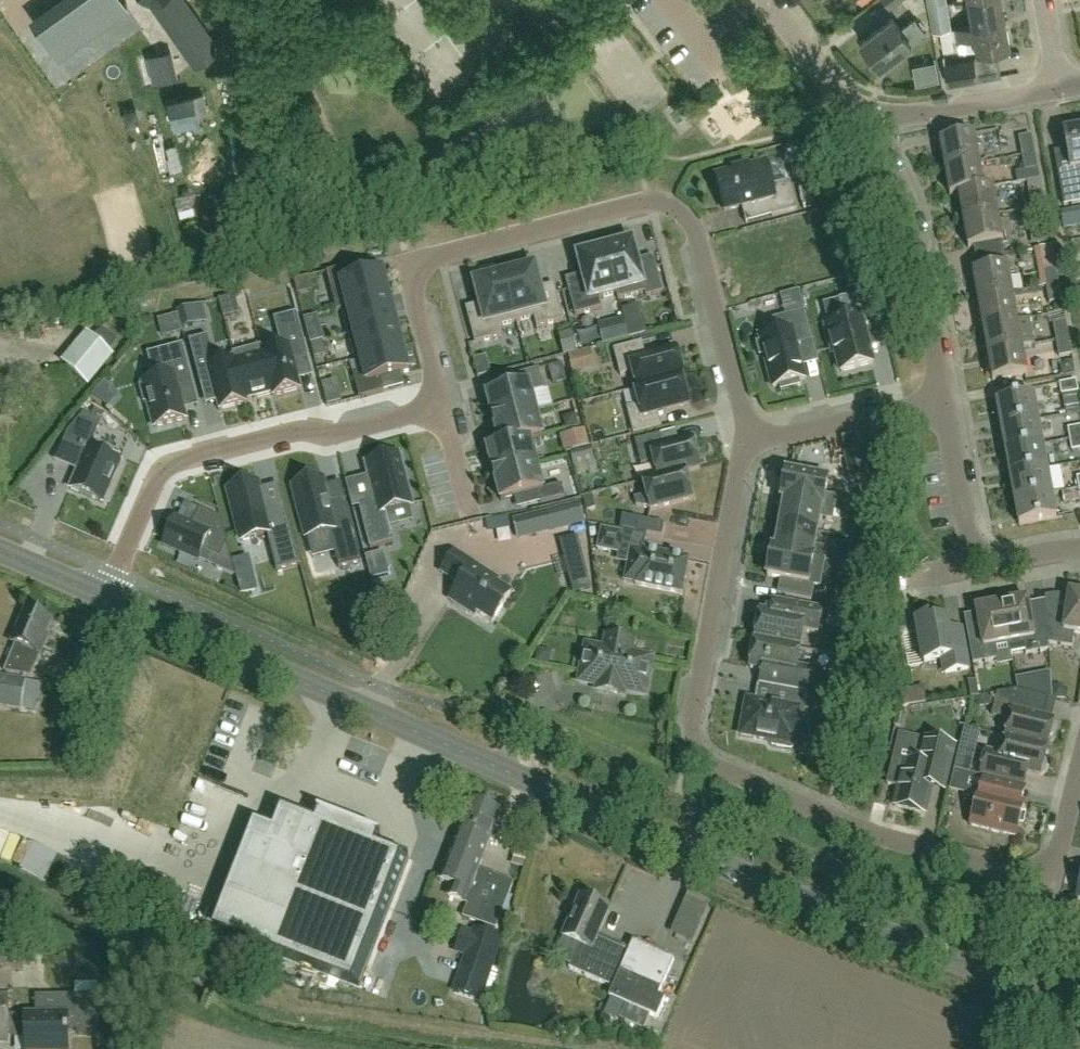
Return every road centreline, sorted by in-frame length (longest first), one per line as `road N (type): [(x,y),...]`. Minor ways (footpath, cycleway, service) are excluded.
road 1 (tertiary): [(1079,1000),(967,965),(713,863),(105,595)]
road 2 (residential): [(755,438),(739,472),(692,723),(705,759),(884,839),(1022,872),(1057,864),(1079,776)]
road 3 (residential): [(755,438),(697,236),(682,211),(665,203),(416,267),(416,300),(442,406)]
road 4 (residential): [(442,406),(332,436),(293,431),(167,466),(105,595)]
road 5 (residential): [(942,400),(914,240),(867,115)]
road 6 (residential): [(867,115),(923,115),(1059,89)]
road 7 (residential): [(942,400),(755,438)]
road 8 (residential): [(975,565),(942,400)]
road 9 (residential): [(867,115),(834,90),(767,0)]

